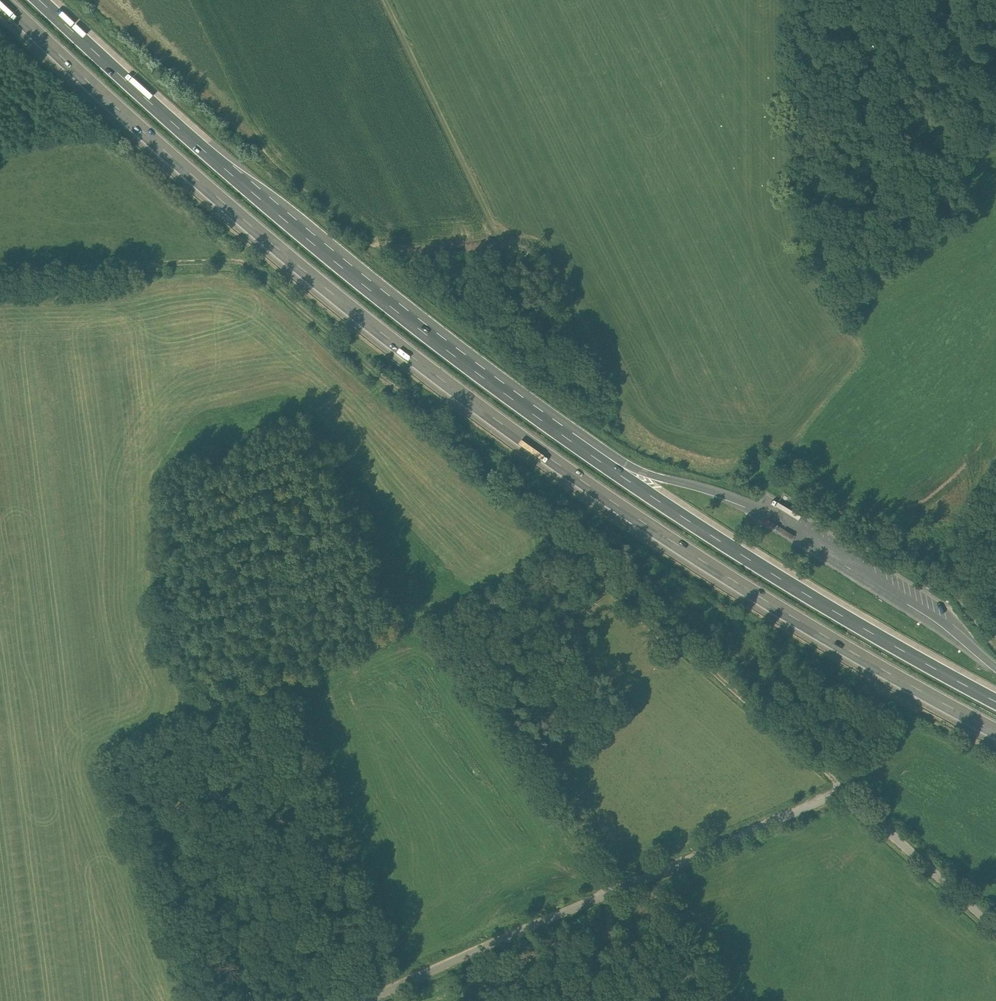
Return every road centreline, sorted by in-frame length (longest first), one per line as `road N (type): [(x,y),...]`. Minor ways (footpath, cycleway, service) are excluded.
road 1 (motorway): [(0,5),(231,216),(470,403),(742,592),(995,736)]
road 2 (track): [(845,791),(542,525),(423,410),(245,262),(0,270)]
road 3 (unclassified): [(360,1000),(845,791),(995,928)]
road 4 (motorway): [(568,441),(365,289),(138,96),(40,0)]
road 5 (motorway): [(995,701),(809,599),(568,441)]
road 6 (track): [(386,0),(499,238)]

